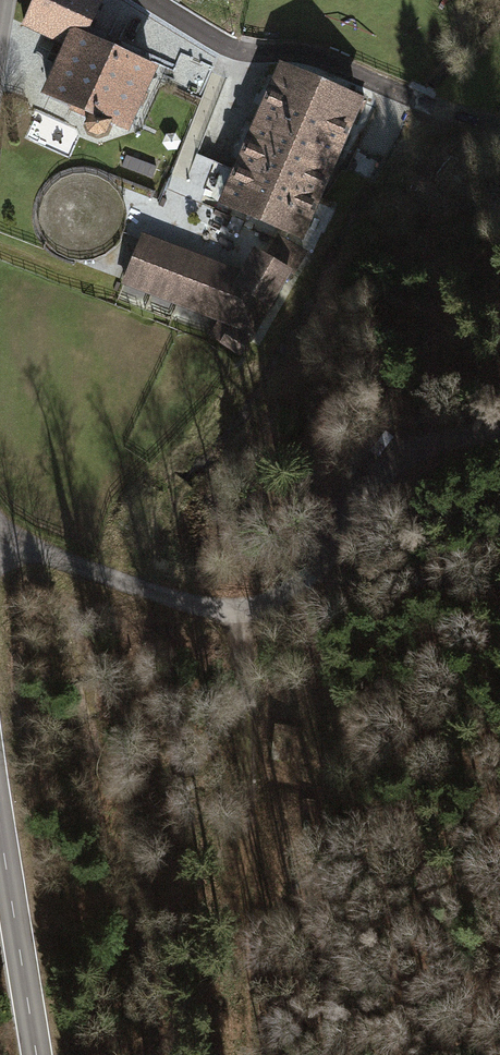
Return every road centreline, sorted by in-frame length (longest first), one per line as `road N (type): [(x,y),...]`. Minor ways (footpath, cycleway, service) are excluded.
road 1 (track): [(246,624),(262,1054)]
road 2 (track): [(246,624),(341,535),(369,476),(418,448),(499,431)]
road 3 (residential): [(150,0),(239,52),(303,52),(420,101)]
road 4 (track): [(0,547),(246,624)]
road 5 (tertiary): [(0,809),(47,1054)]

